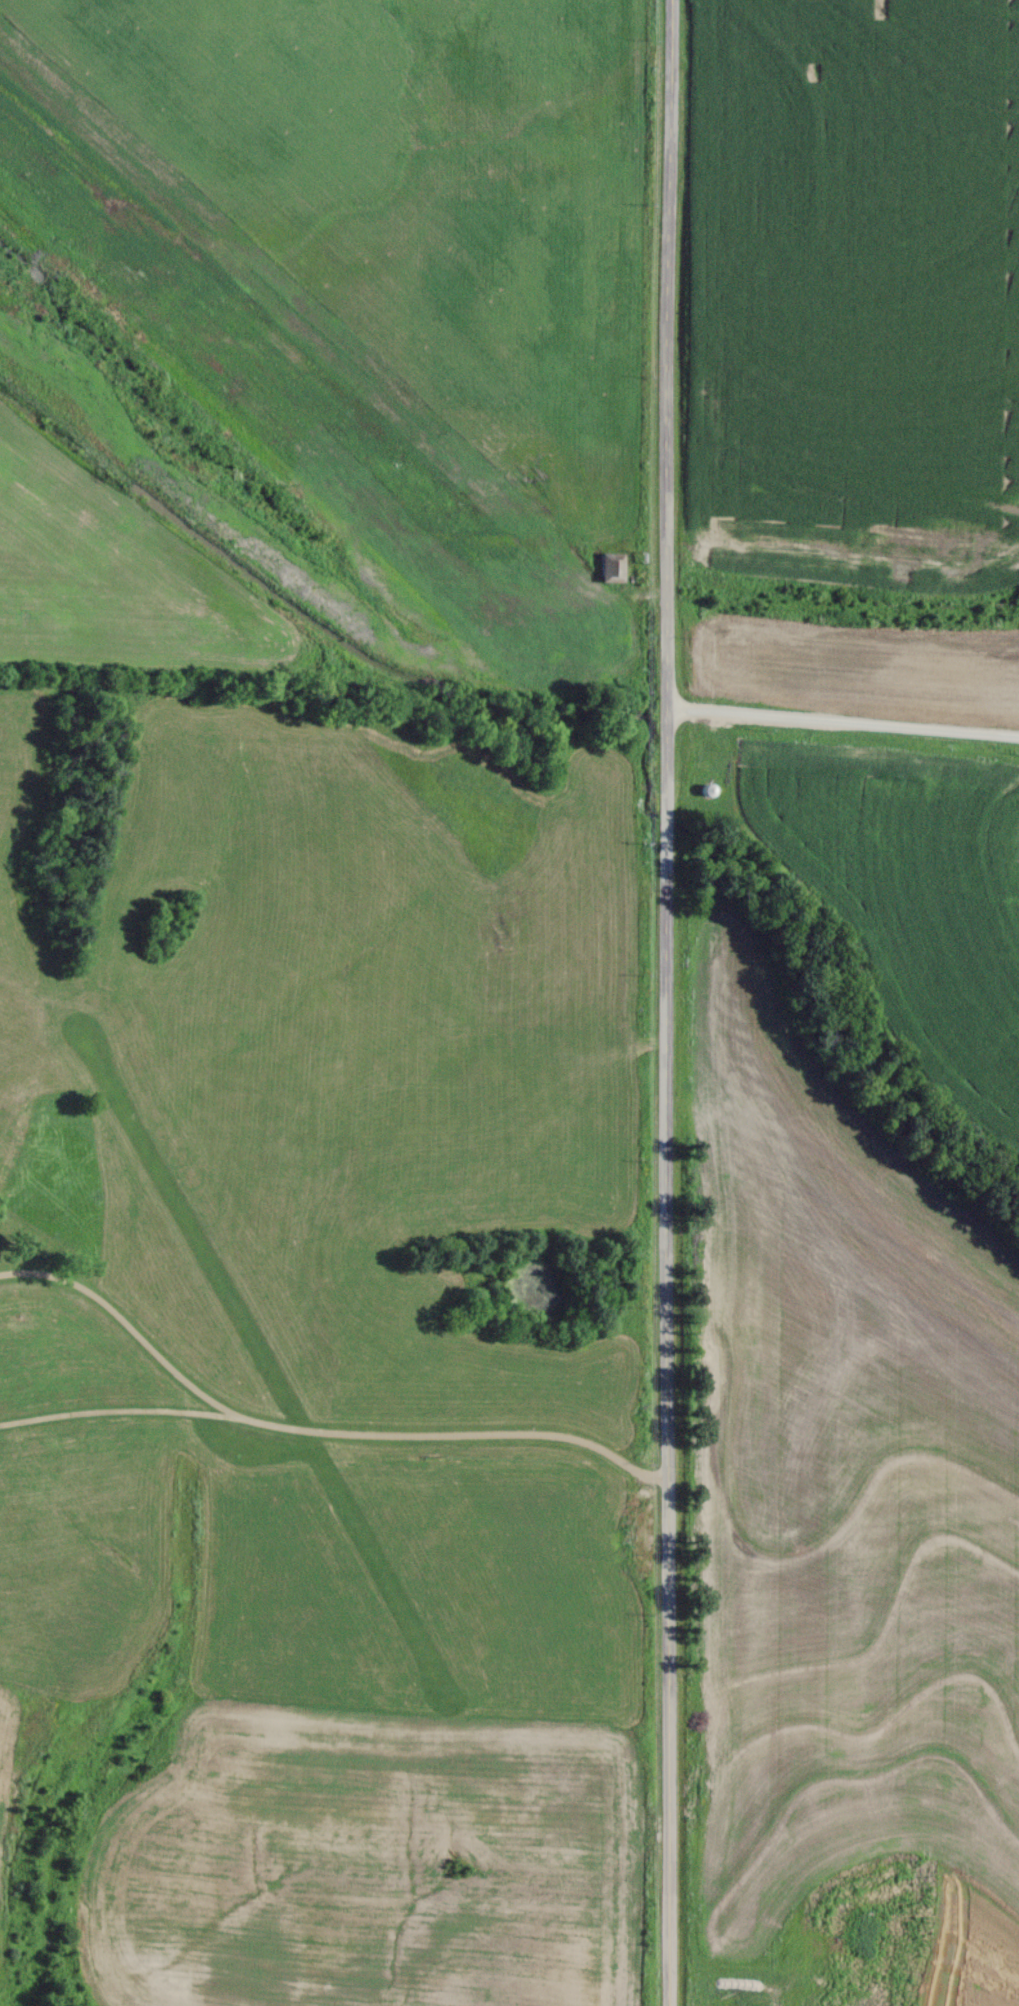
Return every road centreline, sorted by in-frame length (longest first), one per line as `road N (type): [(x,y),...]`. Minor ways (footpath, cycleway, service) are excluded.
road 1 (tertiary): [(665,2005),(673,812),(667,0)]
road 2 (residential): [(1018,740),(667,711)]

